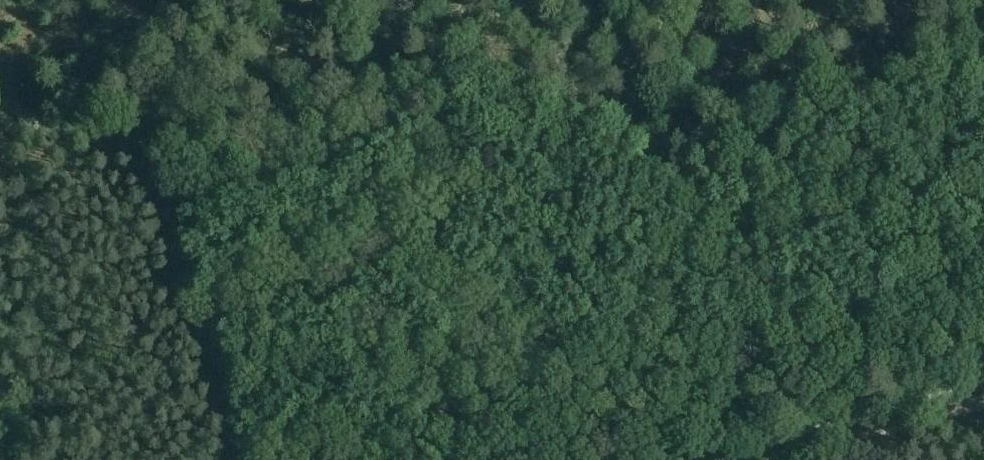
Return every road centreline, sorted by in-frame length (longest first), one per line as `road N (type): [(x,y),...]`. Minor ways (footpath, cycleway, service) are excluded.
road 1 (track): [(354,0),(983,365)]
road 2 (track): [(161,0),(0,146)]
road 3 (track): [(778,459),(983,401)]

